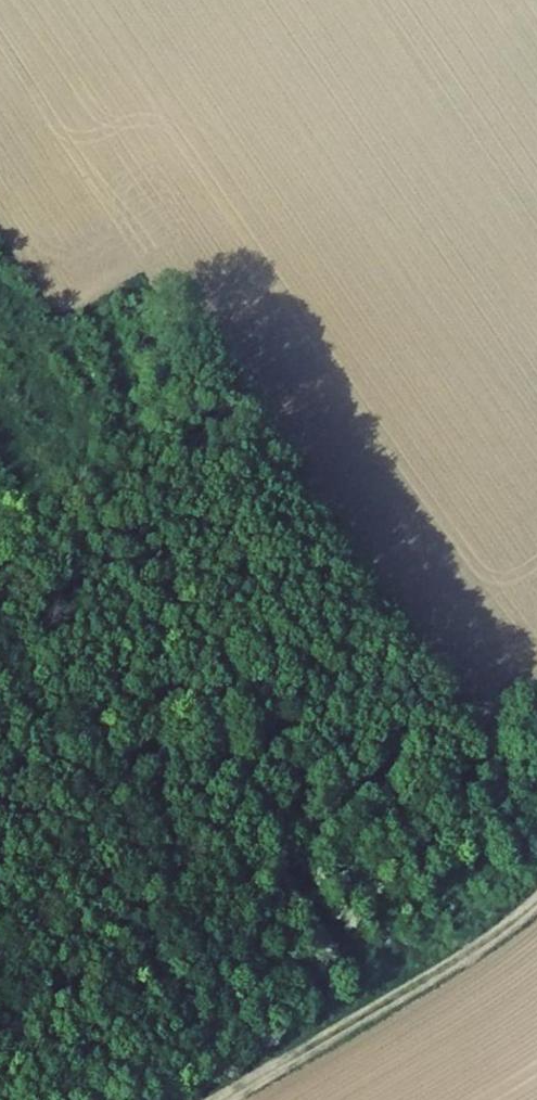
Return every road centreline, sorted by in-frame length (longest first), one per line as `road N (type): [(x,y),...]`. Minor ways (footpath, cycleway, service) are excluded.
road 1 (track): [(220,1099),(536,903)]

